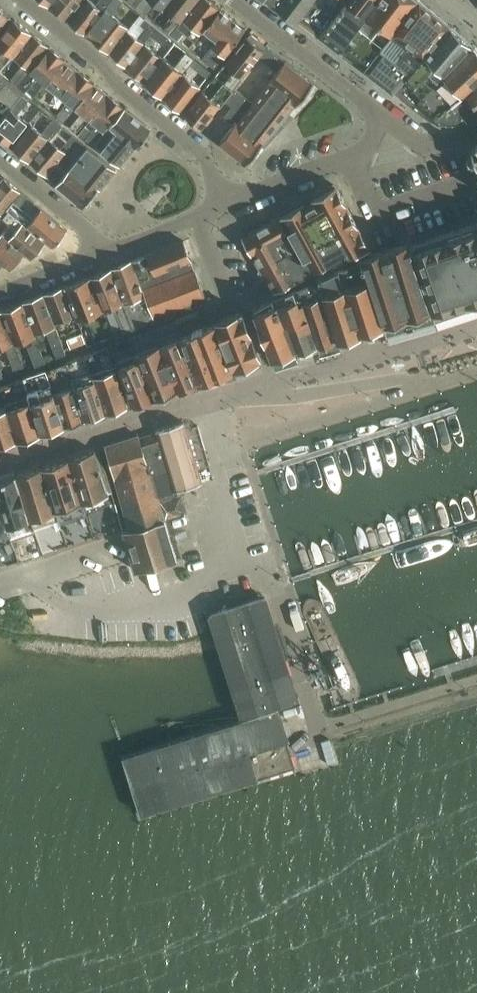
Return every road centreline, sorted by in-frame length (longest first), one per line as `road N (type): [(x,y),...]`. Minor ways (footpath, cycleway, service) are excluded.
road 1 (residential): [(225,204),(200,151),(25,0)]
road 2 (residential): [(385,117),(231,0)]
road 3 (residential): [(109,250),(0,158)]
road 4 (residential): [(225,204),(350,157)]
road 5 (residential): [(109,250),(225,204)]

